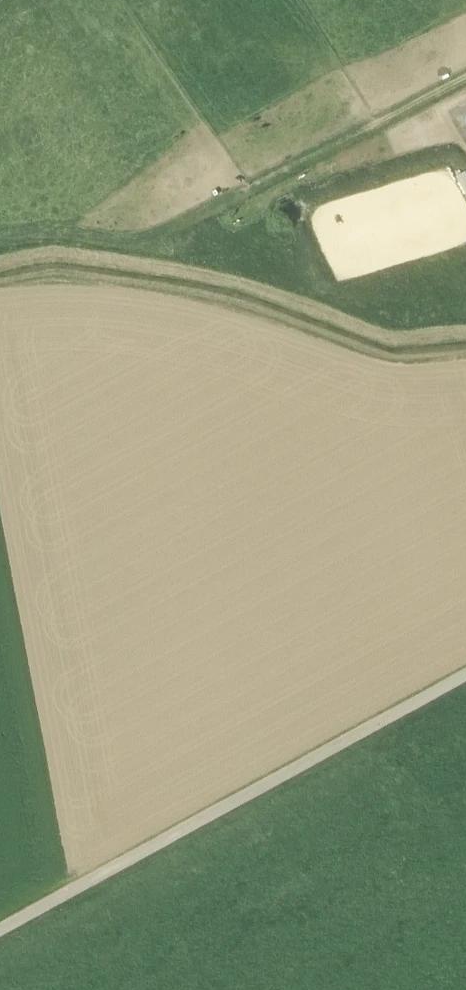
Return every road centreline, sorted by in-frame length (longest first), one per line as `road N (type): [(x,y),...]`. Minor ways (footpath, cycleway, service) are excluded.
road 1 (unclassified): [(0,930),(465,675)]

